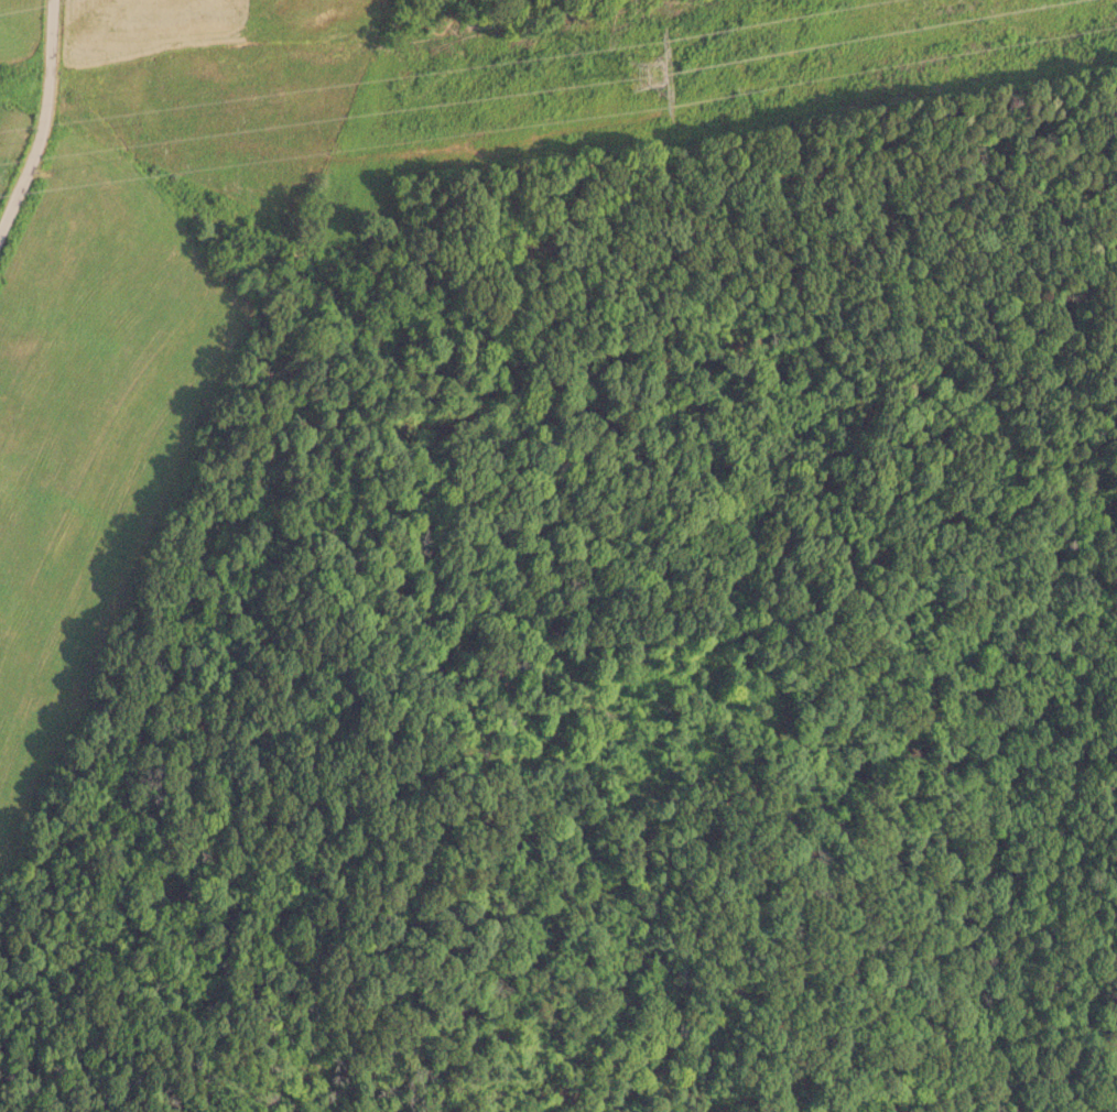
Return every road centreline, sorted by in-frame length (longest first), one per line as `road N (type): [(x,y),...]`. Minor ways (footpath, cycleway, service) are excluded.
road 1 (tertiary): [(0,218),(34,127),(45,0)]

